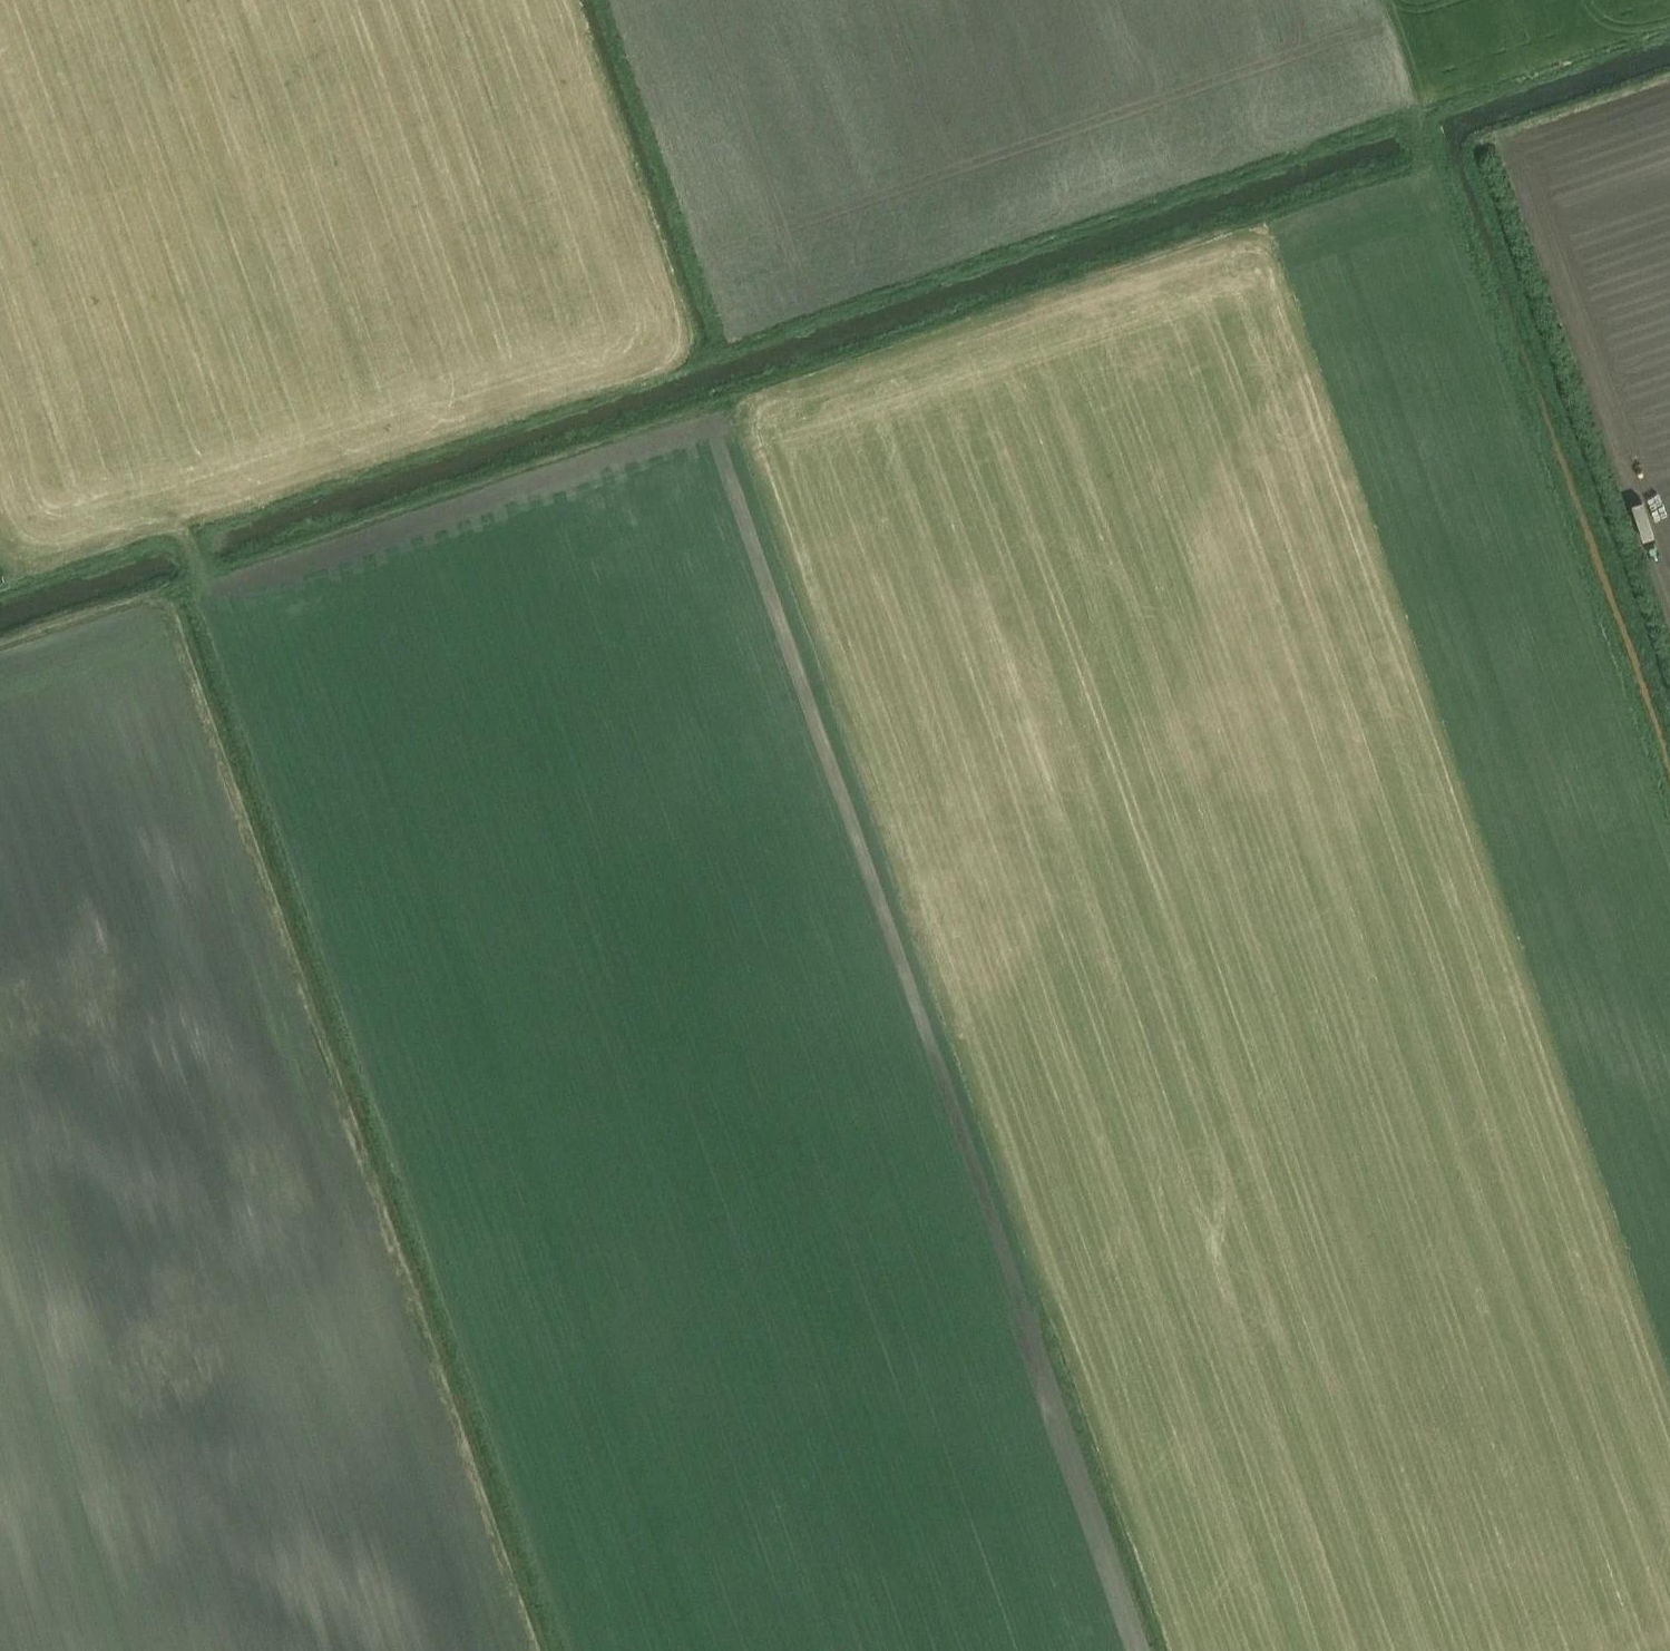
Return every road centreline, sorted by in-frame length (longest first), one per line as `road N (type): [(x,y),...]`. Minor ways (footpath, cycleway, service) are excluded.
road 1 (track): [(0,554),(21,567),(52,565),(157,528),(178,535),(203,580),(0,648)]
road 2 (track): [(1368,0),(1427,169)]

